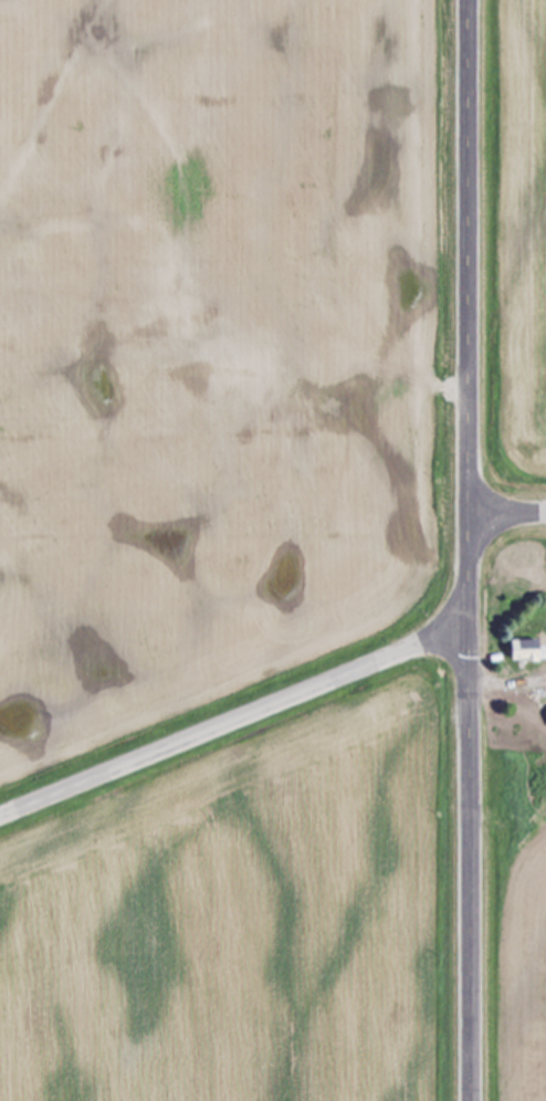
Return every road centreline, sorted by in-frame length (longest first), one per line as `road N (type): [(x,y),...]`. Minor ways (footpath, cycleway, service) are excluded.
road 1 (residential): [(472,1100),(467,0)]
road 2 (tertiary): [(468,625),(0,816)]

